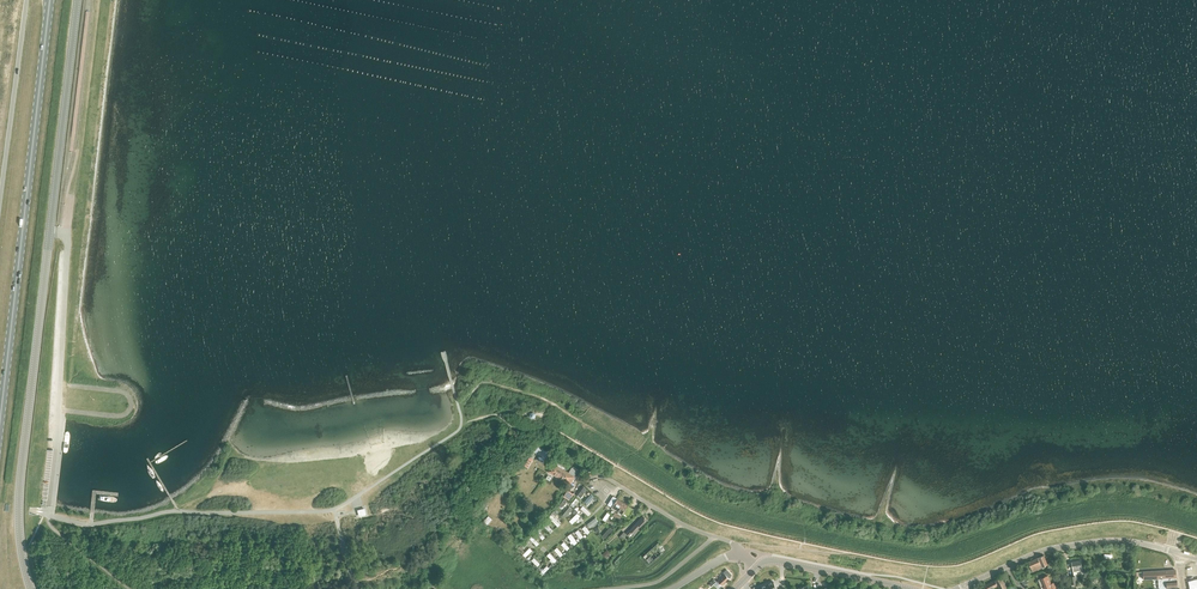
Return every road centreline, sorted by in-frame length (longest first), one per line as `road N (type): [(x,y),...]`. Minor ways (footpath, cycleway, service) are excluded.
road 1 (tertiary): [(31,588),(20,533),(24,443),(77,0)]
road 2 (primary): [(0,418),(50,0)]
road 3 (residential): [(957,588),(1049,549),(1122,541),(1178,553)]
road 4 (primary): [(26,0),(0,197)]
road 5 (residential): [(742,555),(728,541),(590,477)]
road 6 (tertiary): [(911,588),(782,562)]

